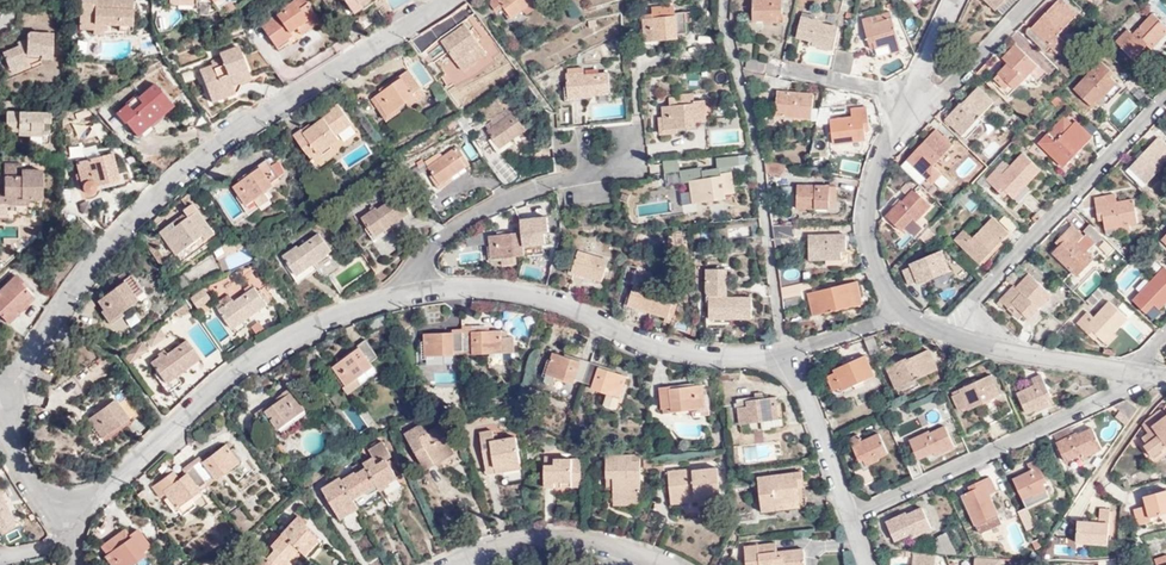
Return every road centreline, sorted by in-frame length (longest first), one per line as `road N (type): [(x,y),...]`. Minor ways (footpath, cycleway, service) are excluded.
road 1 (residential): [(0,386),(110,235),(181,169),(251,116),(442,0)]
road 2 (residential): [(52,523),(110,484),(247,361),(314,324),(413,291)]
road 3 (residential): [(413,291),(481,287),(527,295),(661,351),(788,355)]
road 4 (residential): [(849,518),(1148,375)]
road 5 (residential): [(943,333),(1165,97)]
road 6 (residential): [(413,291),(427,250),(464,225),(515,193),(597,174),(622,155)]
road 7 (residential): [(905,96),(866,217),(875,273),(901,310)]
road 8 (residential): [(445,564),(498,544),(580,538),(659,564)]
road 9 (residential): [(943,333),(1134,373)]
road 10 (residential): [(849,518),(788,355)]
road 11 (residential): [(1032,0),(950,88),(905,96)]
road 12 (residential): [(788,355),(901,310)]

